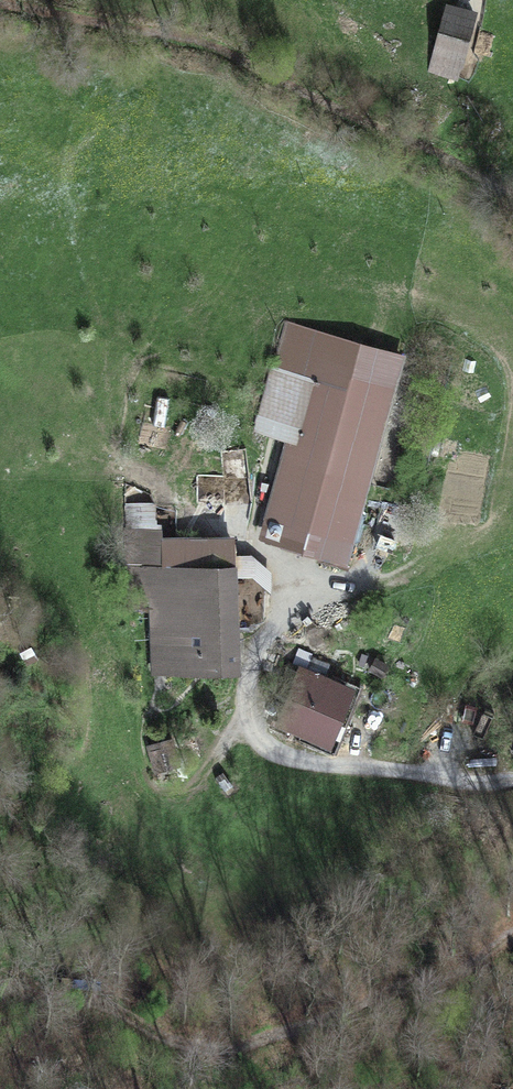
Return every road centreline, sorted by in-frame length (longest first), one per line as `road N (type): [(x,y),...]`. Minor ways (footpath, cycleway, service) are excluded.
road 1 (track): [(0,968),(261,1031),(512,909)]

